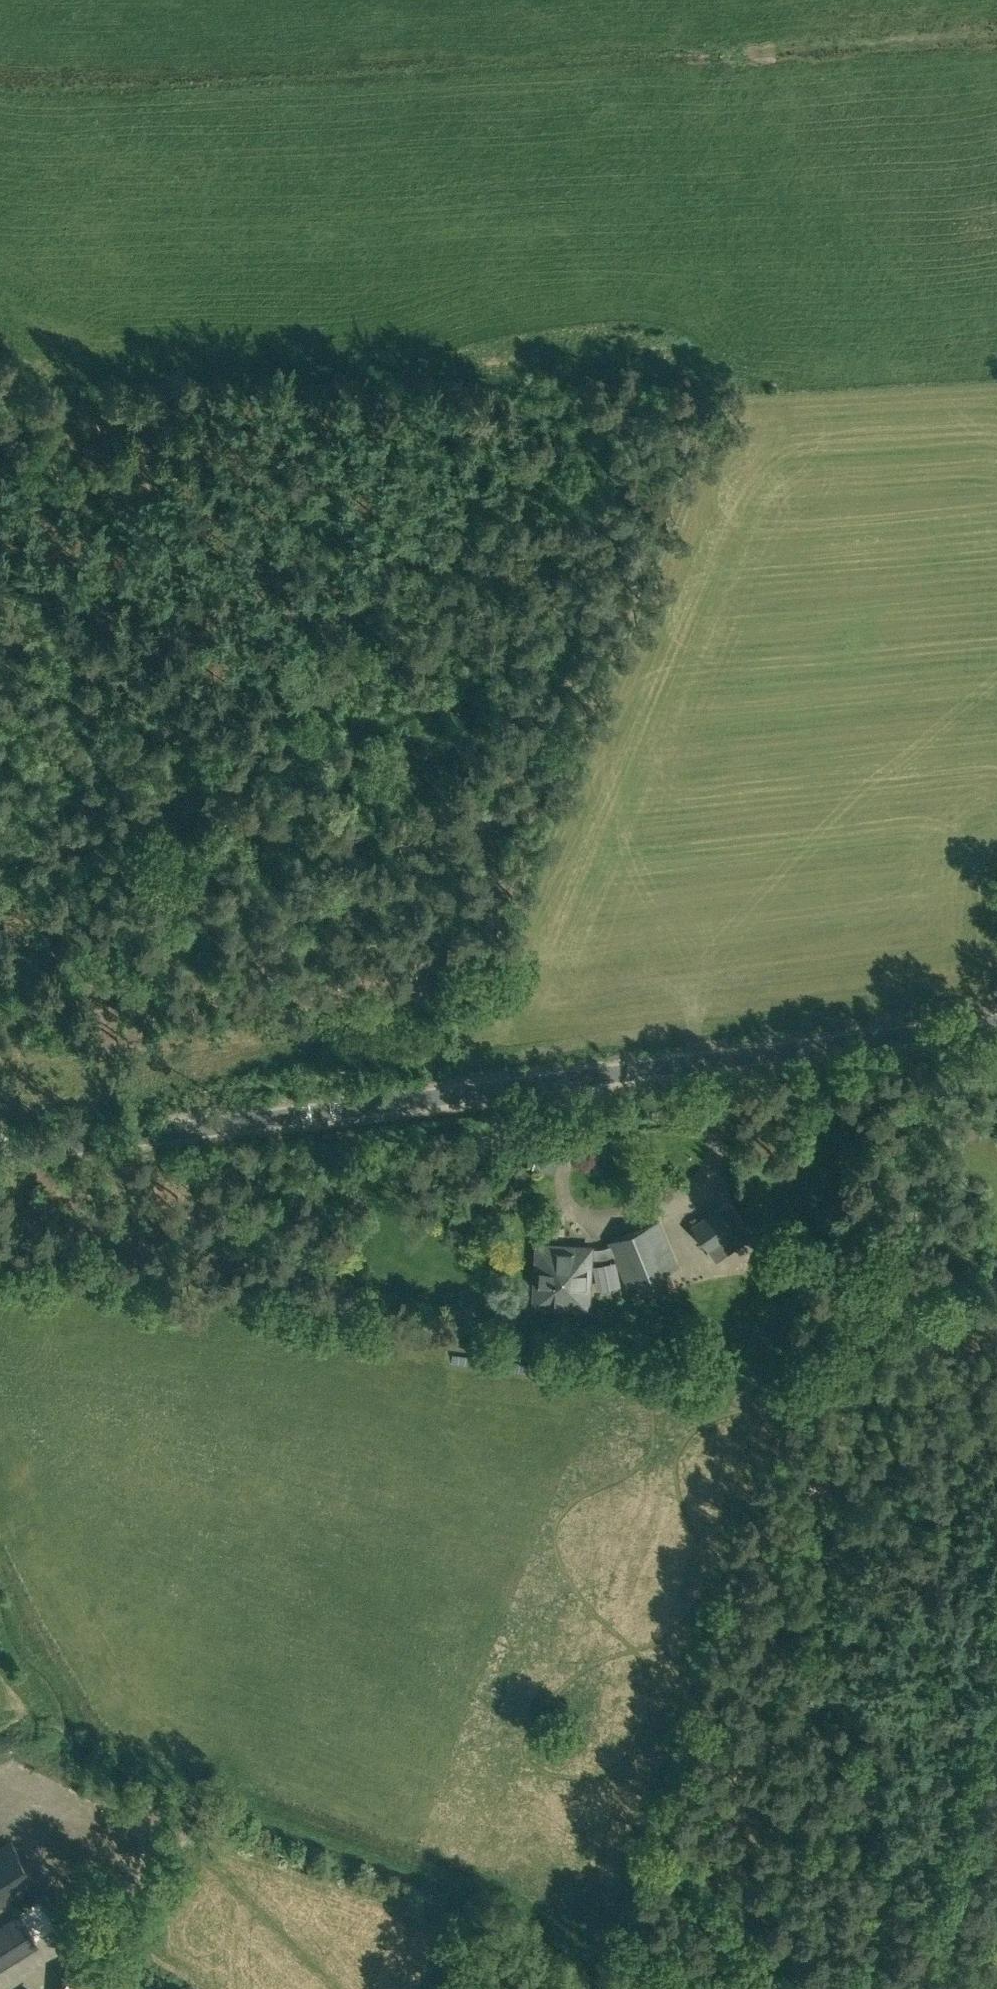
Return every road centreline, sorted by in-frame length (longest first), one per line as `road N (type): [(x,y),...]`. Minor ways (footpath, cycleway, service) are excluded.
road 1 (unclassified): [(996,1030),(0,1162)]

